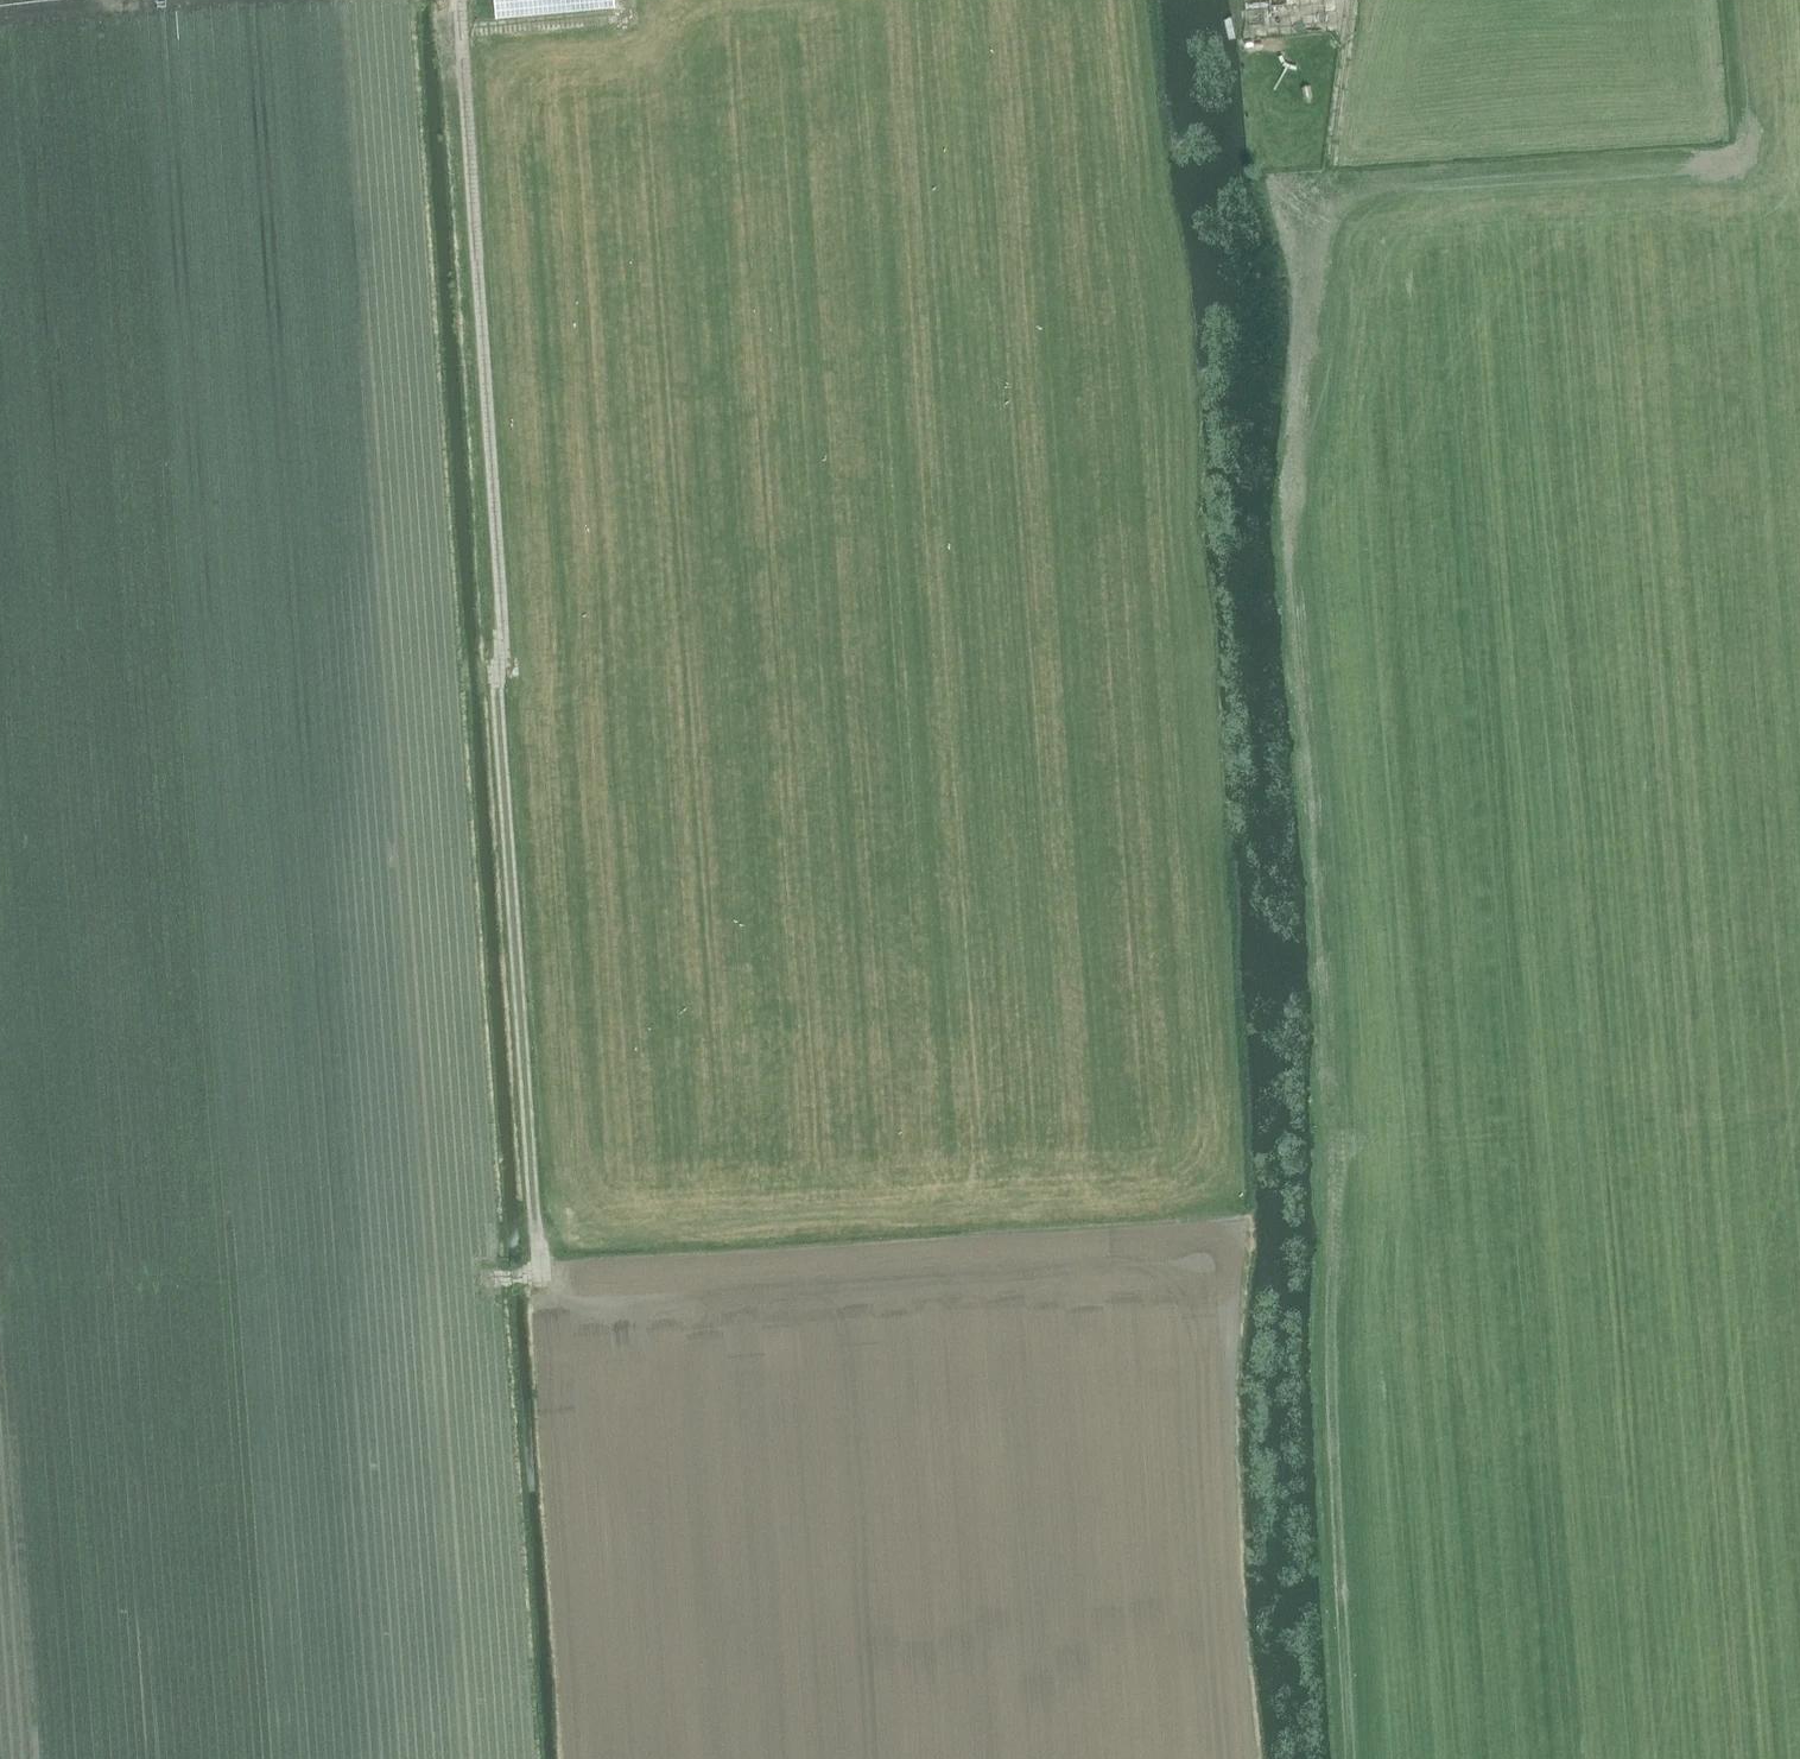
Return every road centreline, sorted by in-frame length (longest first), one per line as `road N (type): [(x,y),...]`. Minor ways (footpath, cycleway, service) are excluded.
road 1 (track): [(1354,0),(1290,518),(1331,989),(1329,1348),(1353,1758)]
road 2 (track): [(461,0),(504,656),(497,697),(540,1277)]

